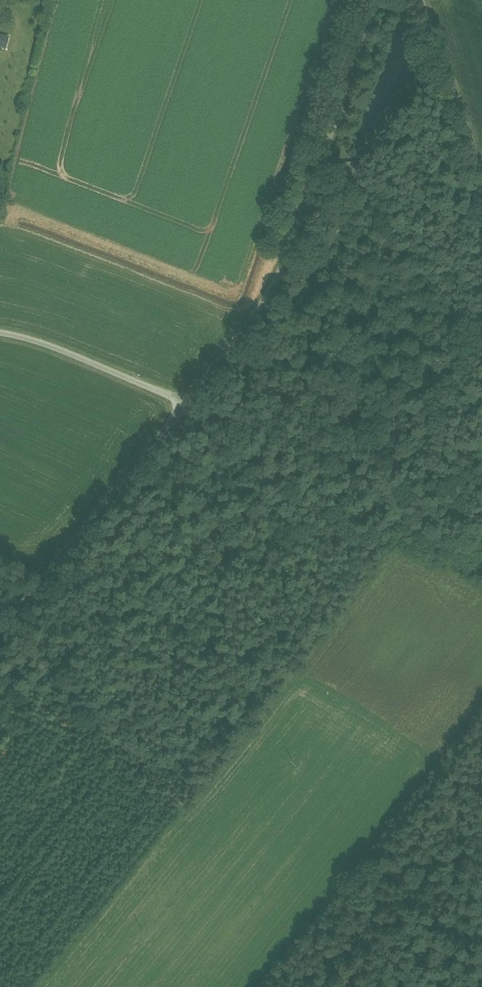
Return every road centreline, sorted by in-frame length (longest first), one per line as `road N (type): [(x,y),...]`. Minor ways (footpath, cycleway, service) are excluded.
road 1 (unclassified): [(0,633),(255,314),(280,270),(374,0)]
road 2 (track): [(184,404),(481,479)]
road 3 (unclassified): [(421,0),(481,175)]

